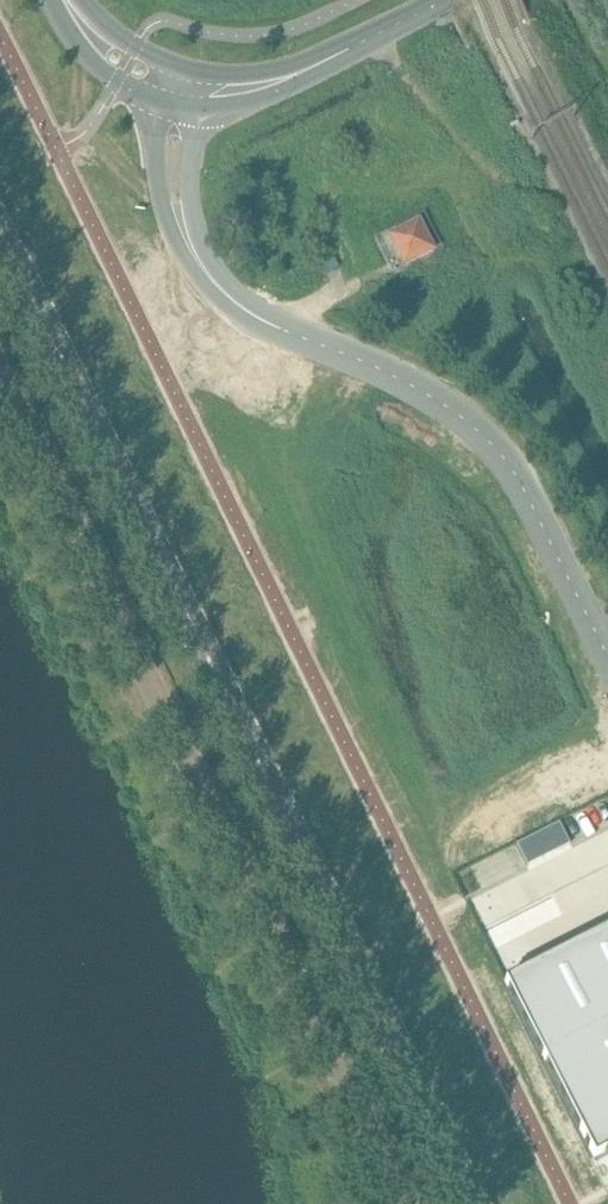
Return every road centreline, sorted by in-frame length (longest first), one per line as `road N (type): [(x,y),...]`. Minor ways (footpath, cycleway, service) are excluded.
road 1 (secondary): [(0,227),(472,1203)]
road 2 (unclassified): [(400,1203),(0,365)]
road 3 (unclassified): [(607,655),(515,472),(480,431),(395,377),(252,314),(210,277),(188,240)]
road 4 (tertiary): [(312,67),(444,0)]
road 5 (unclassified): [(152,103),(163,203),(188,240)]
road 6 (tertiary): [(56,0),(102,69),(152,103)]
road 7 (unclassified): [(188,240),(200,115)]
road 8 (tertiary): [(200,115),(271,97),(312,67)]

